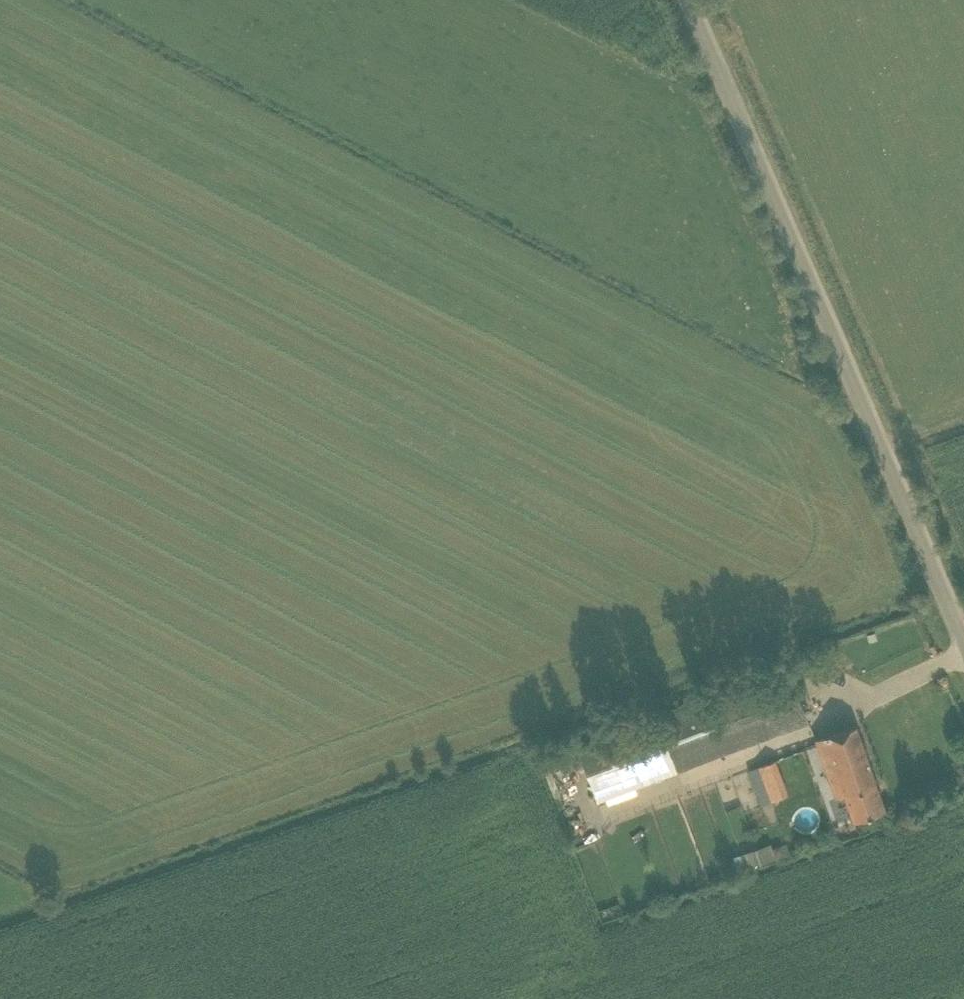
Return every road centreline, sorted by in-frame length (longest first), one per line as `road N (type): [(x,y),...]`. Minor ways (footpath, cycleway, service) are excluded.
road 1 (unclassified): [(963,649),(683,0)]

